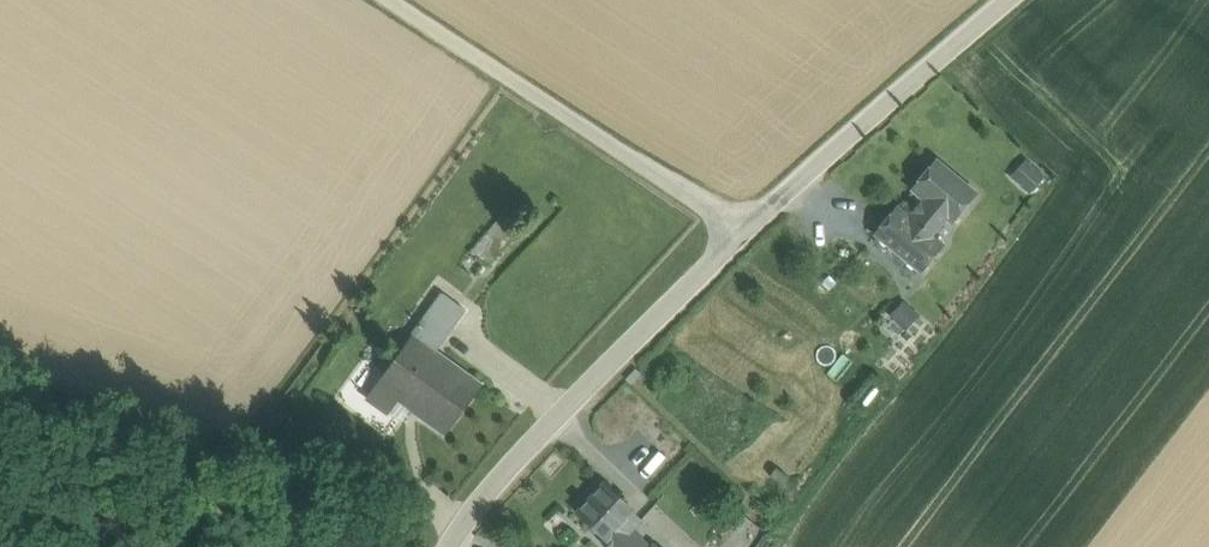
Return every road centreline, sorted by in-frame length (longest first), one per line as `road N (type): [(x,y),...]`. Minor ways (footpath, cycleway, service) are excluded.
road 1 (unclassified): [(742,227),(473,546)]
road 2 (unclassified): [(398,0),(742,227)]
road 3 (unclassified): [(1028,0),(968,60),(846,134),(742,227)]

